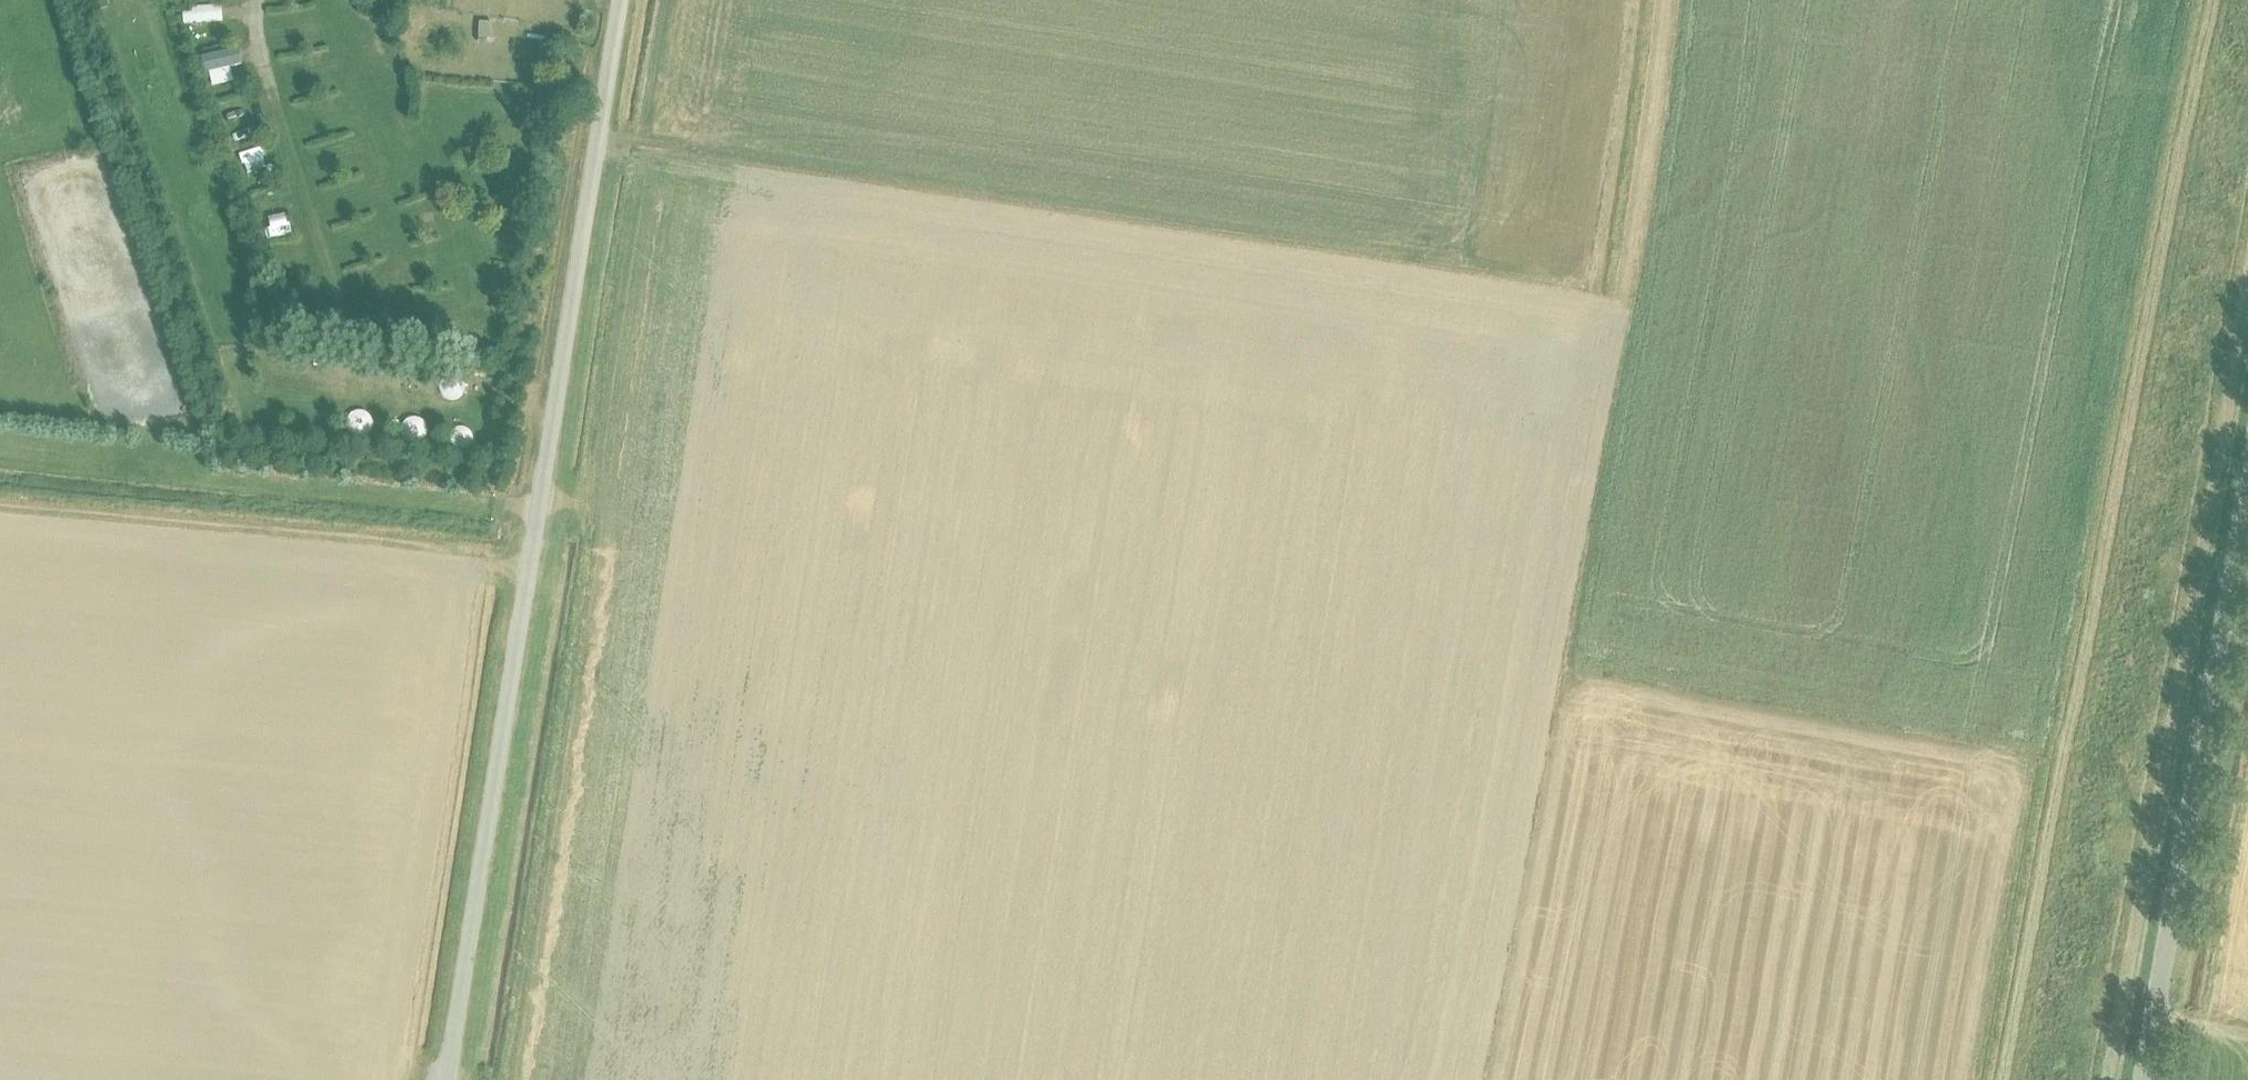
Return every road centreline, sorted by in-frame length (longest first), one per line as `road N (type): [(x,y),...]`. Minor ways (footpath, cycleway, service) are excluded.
road 1 (unclassified): [(436,1079),(617,0)]
road 2 (tertiary): [(2144,1079),(2247,483)]

